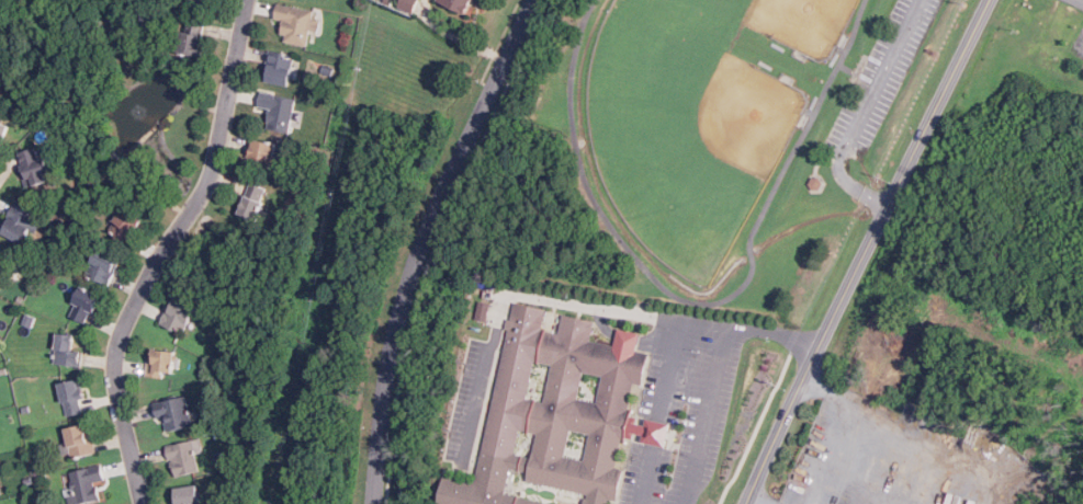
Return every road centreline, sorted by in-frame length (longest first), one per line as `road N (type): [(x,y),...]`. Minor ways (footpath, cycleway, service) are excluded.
road 1 (tertiary): [(750,503),(993,0)]
road 2 (residential): [(376,503),(401,311),(439,202),(536,0)]
road 3 (residential): [(142,503),(119,393),(120,344),(159,257),(203,194),(248,0)]

